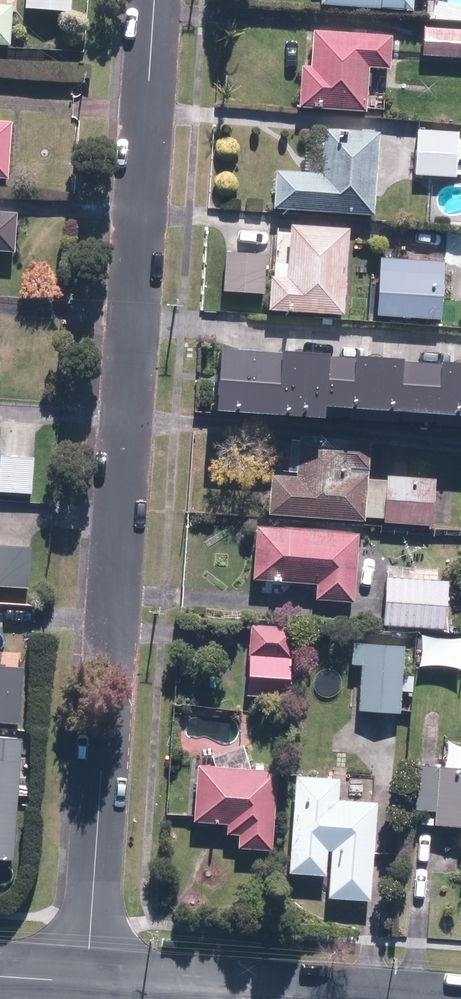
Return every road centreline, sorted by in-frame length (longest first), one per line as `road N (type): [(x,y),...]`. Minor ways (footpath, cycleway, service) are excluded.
road 1 (residential): [(155,0),(88,982)]
road 2 (residential): [(88,982),(338,998)]

